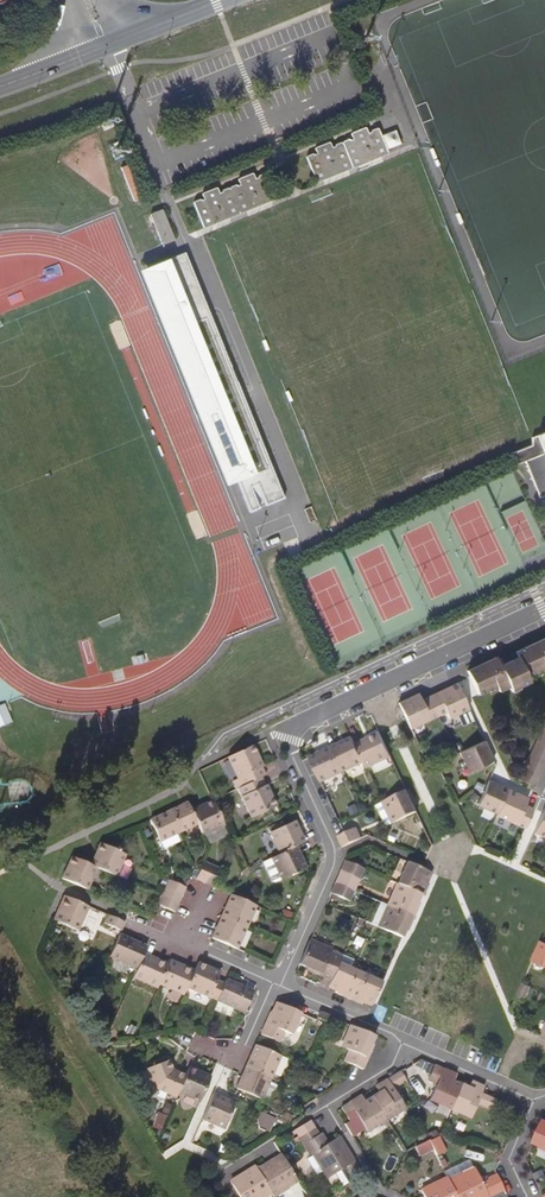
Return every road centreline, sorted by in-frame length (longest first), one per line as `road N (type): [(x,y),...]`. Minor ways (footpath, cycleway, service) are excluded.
road 1 (residential): [(544,609),(286,737),(332,856),(279,987)]
road 2 (residential): [(535,1101),(401,1041)]
road 3 (residential): [(279,987),(264,995),(233,1063),(189,1045)]
road 4 (residential): [(401,1041),(279,987)]
road 5 (residential): [(324,1102),(221,1169)]

